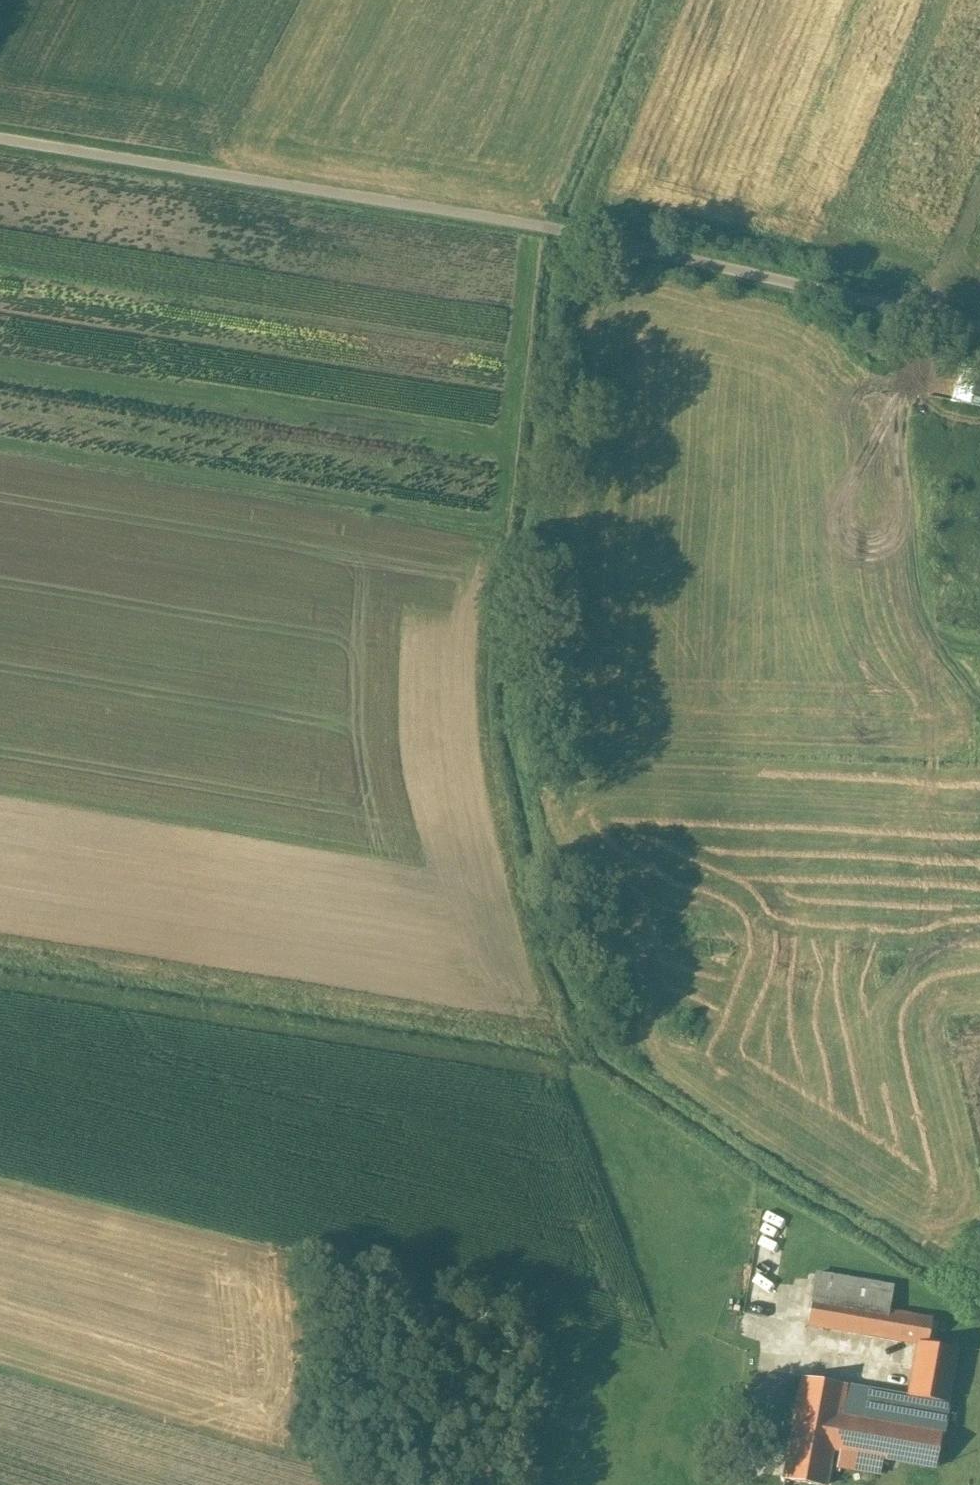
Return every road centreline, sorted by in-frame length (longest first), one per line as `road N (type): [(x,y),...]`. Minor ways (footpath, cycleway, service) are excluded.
road 1 (unclassified): [(979,327),(521,222),(0,138)]

